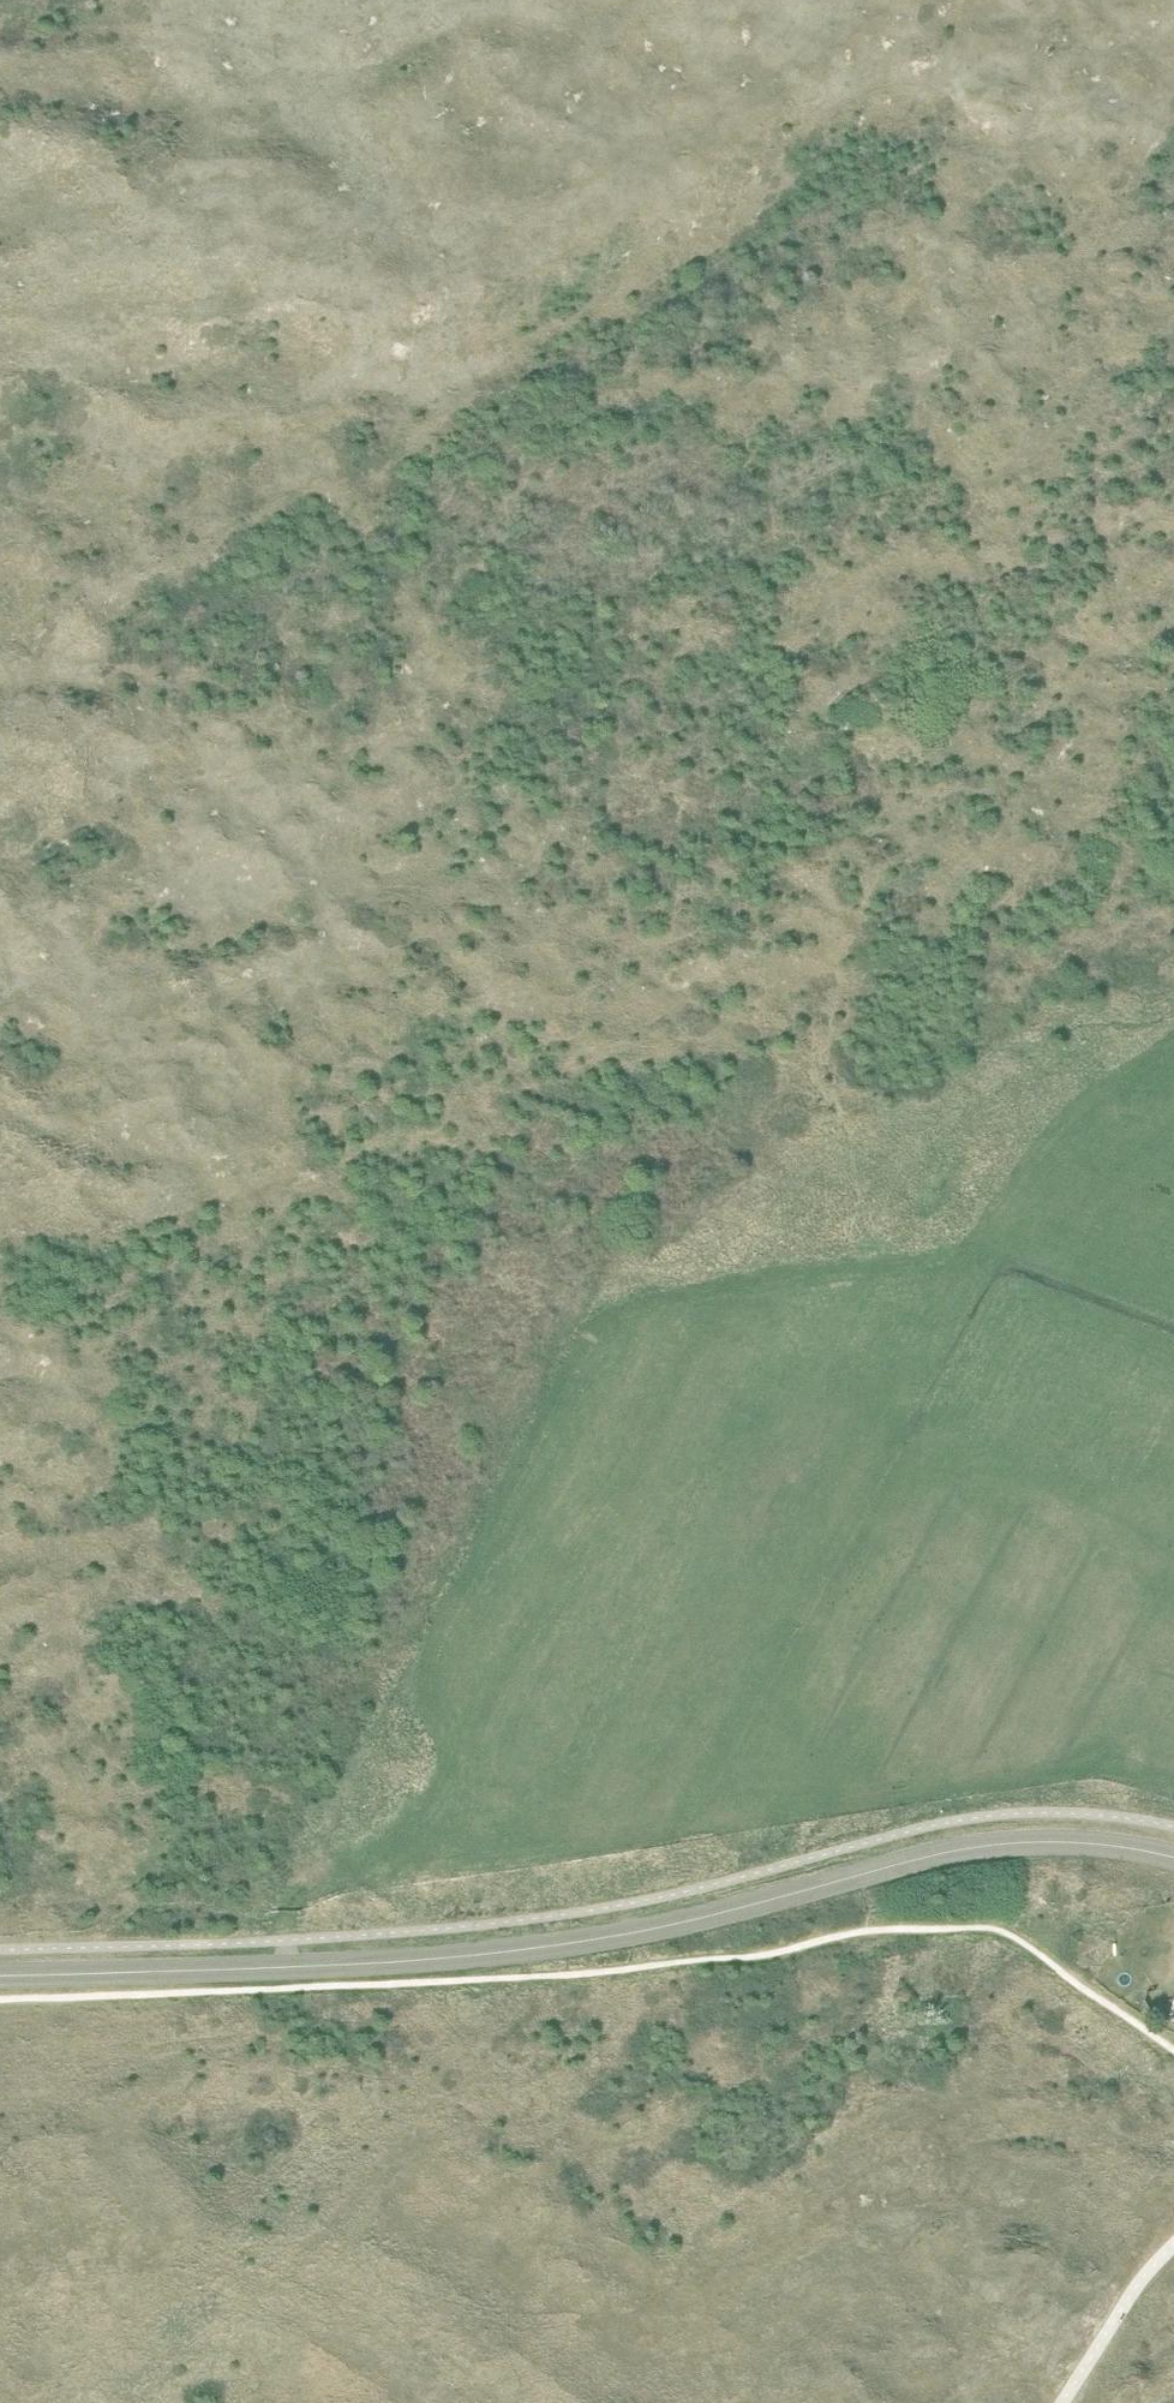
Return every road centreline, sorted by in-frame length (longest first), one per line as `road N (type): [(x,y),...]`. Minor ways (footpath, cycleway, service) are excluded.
road 1 (unclassified): [(1173,1857),(1021,1844),(954,1851),(574,1946),(359,1964),(0,1976)]

